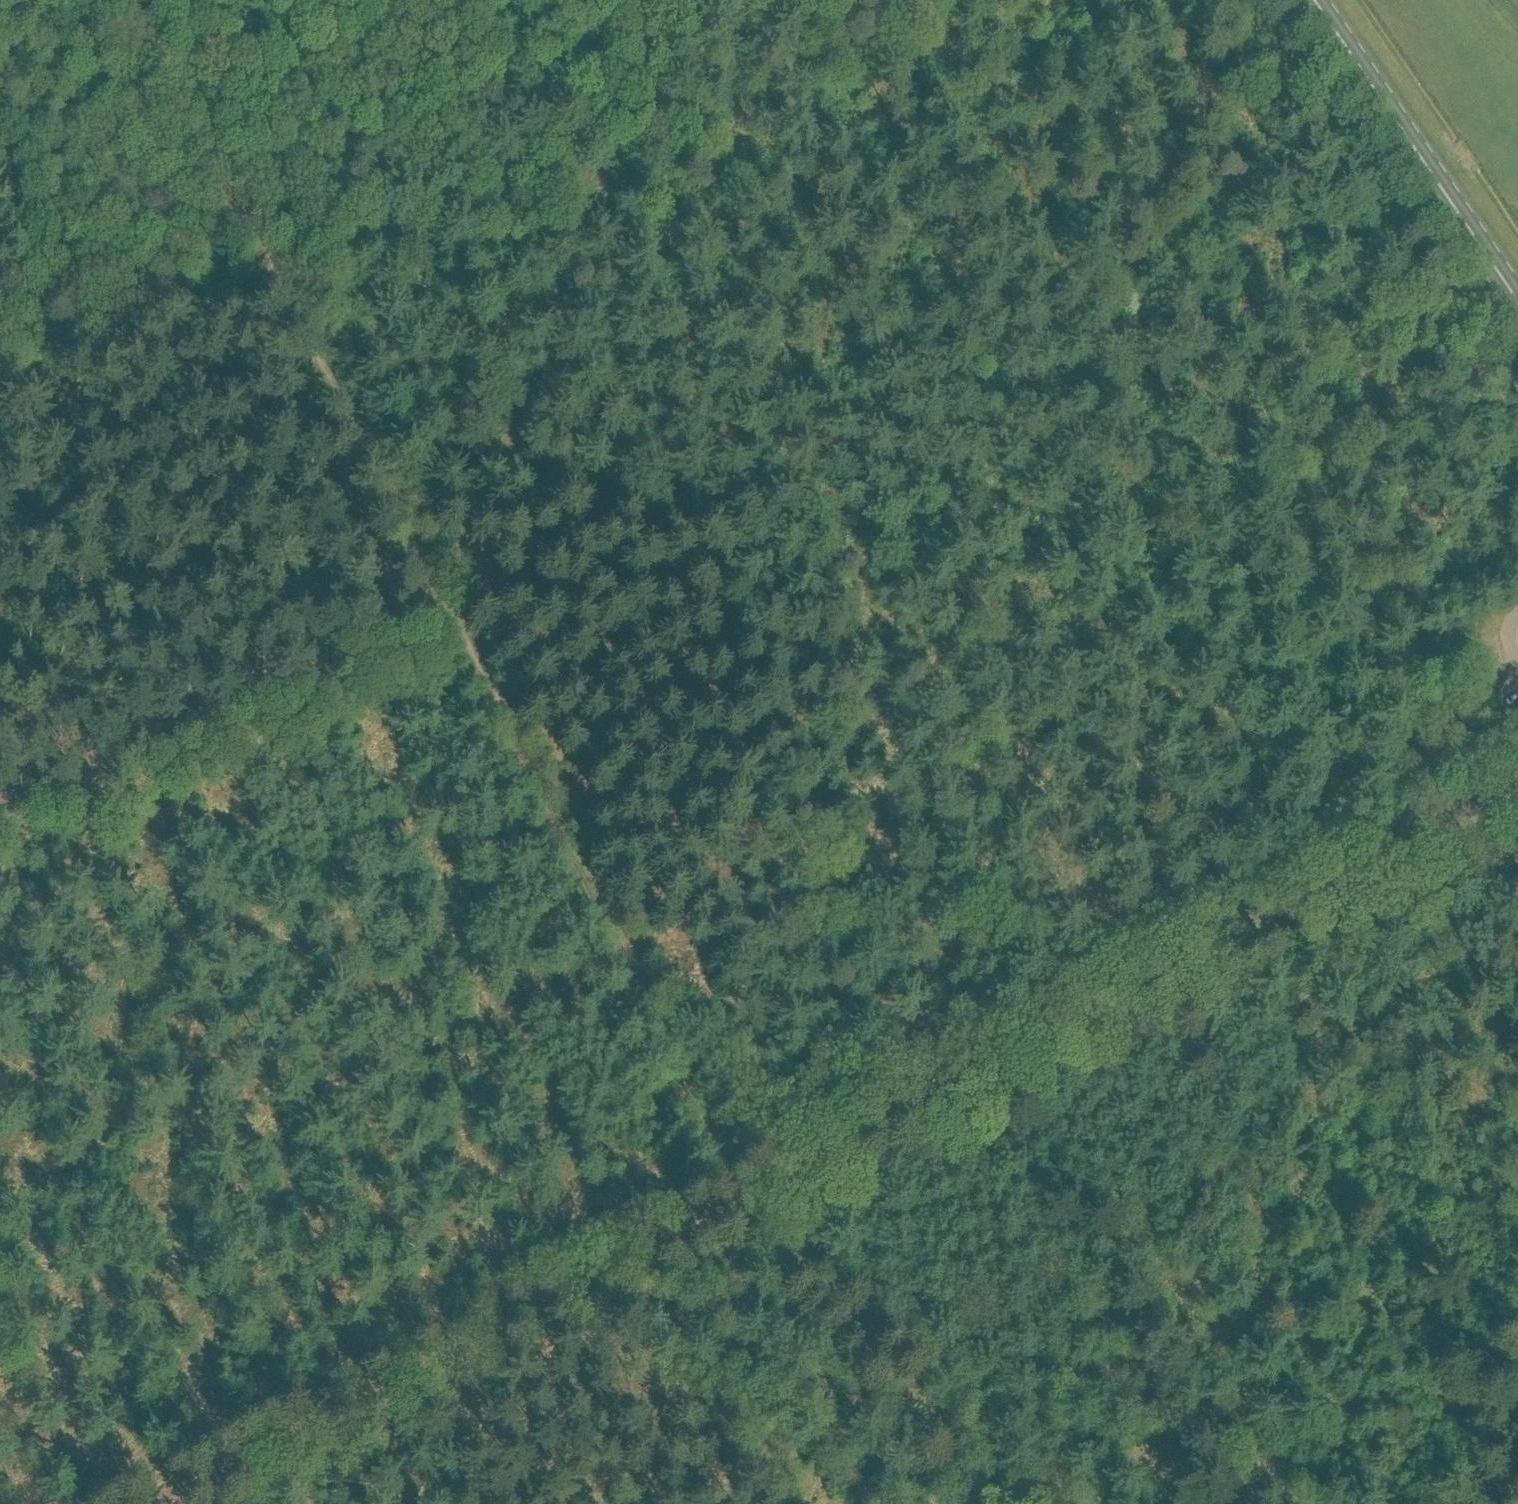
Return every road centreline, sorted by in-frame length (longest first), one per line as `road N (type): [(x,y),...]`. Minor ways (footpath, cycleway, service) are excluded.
road 1 (track): [(144,0),(540,776)]
road 2 (track): [(751,1203),(174,1503)]
road 3 (track): [(1268,934),(751,1203)]
road 4 (track): [(0,842),(452,611)]
road 5 (track): [(540,776),(751,1203)]
road 6 (track): [(985,1503),(751,1203)]
road 7 (primary): [(1517,302),(1315,0)]
road 8 (track): [(1517,804),(1268,934)]

